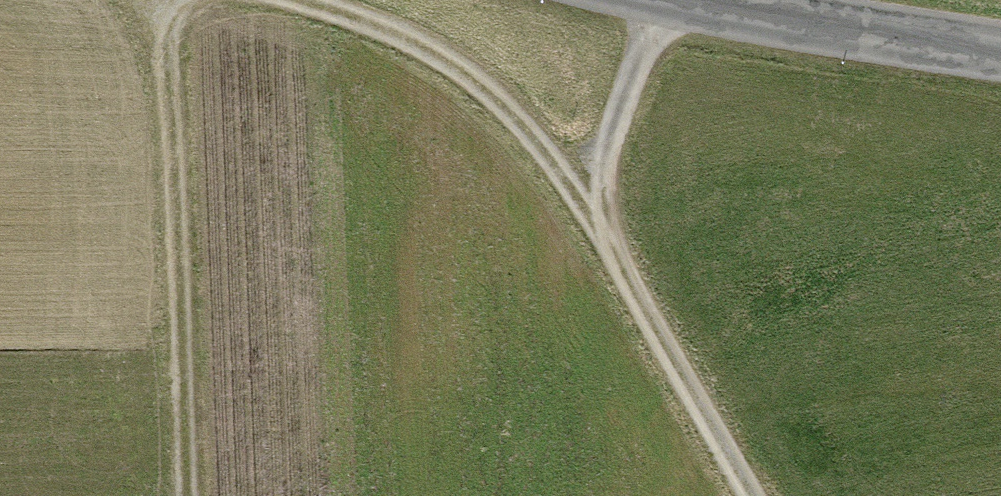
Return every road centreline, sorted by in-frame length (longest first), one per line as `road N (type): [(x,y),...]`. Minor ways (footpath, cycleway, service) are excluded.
road 1 (track): [(277,0),(423,46),(479,87),(577,206),(758,495)]
road 2 (track): [(137,0),(162,137),(177,495)]
road 3 (tertiary): [(1000,47),(693,0)]
road 4 (track): [(577,206),(651,0)]

